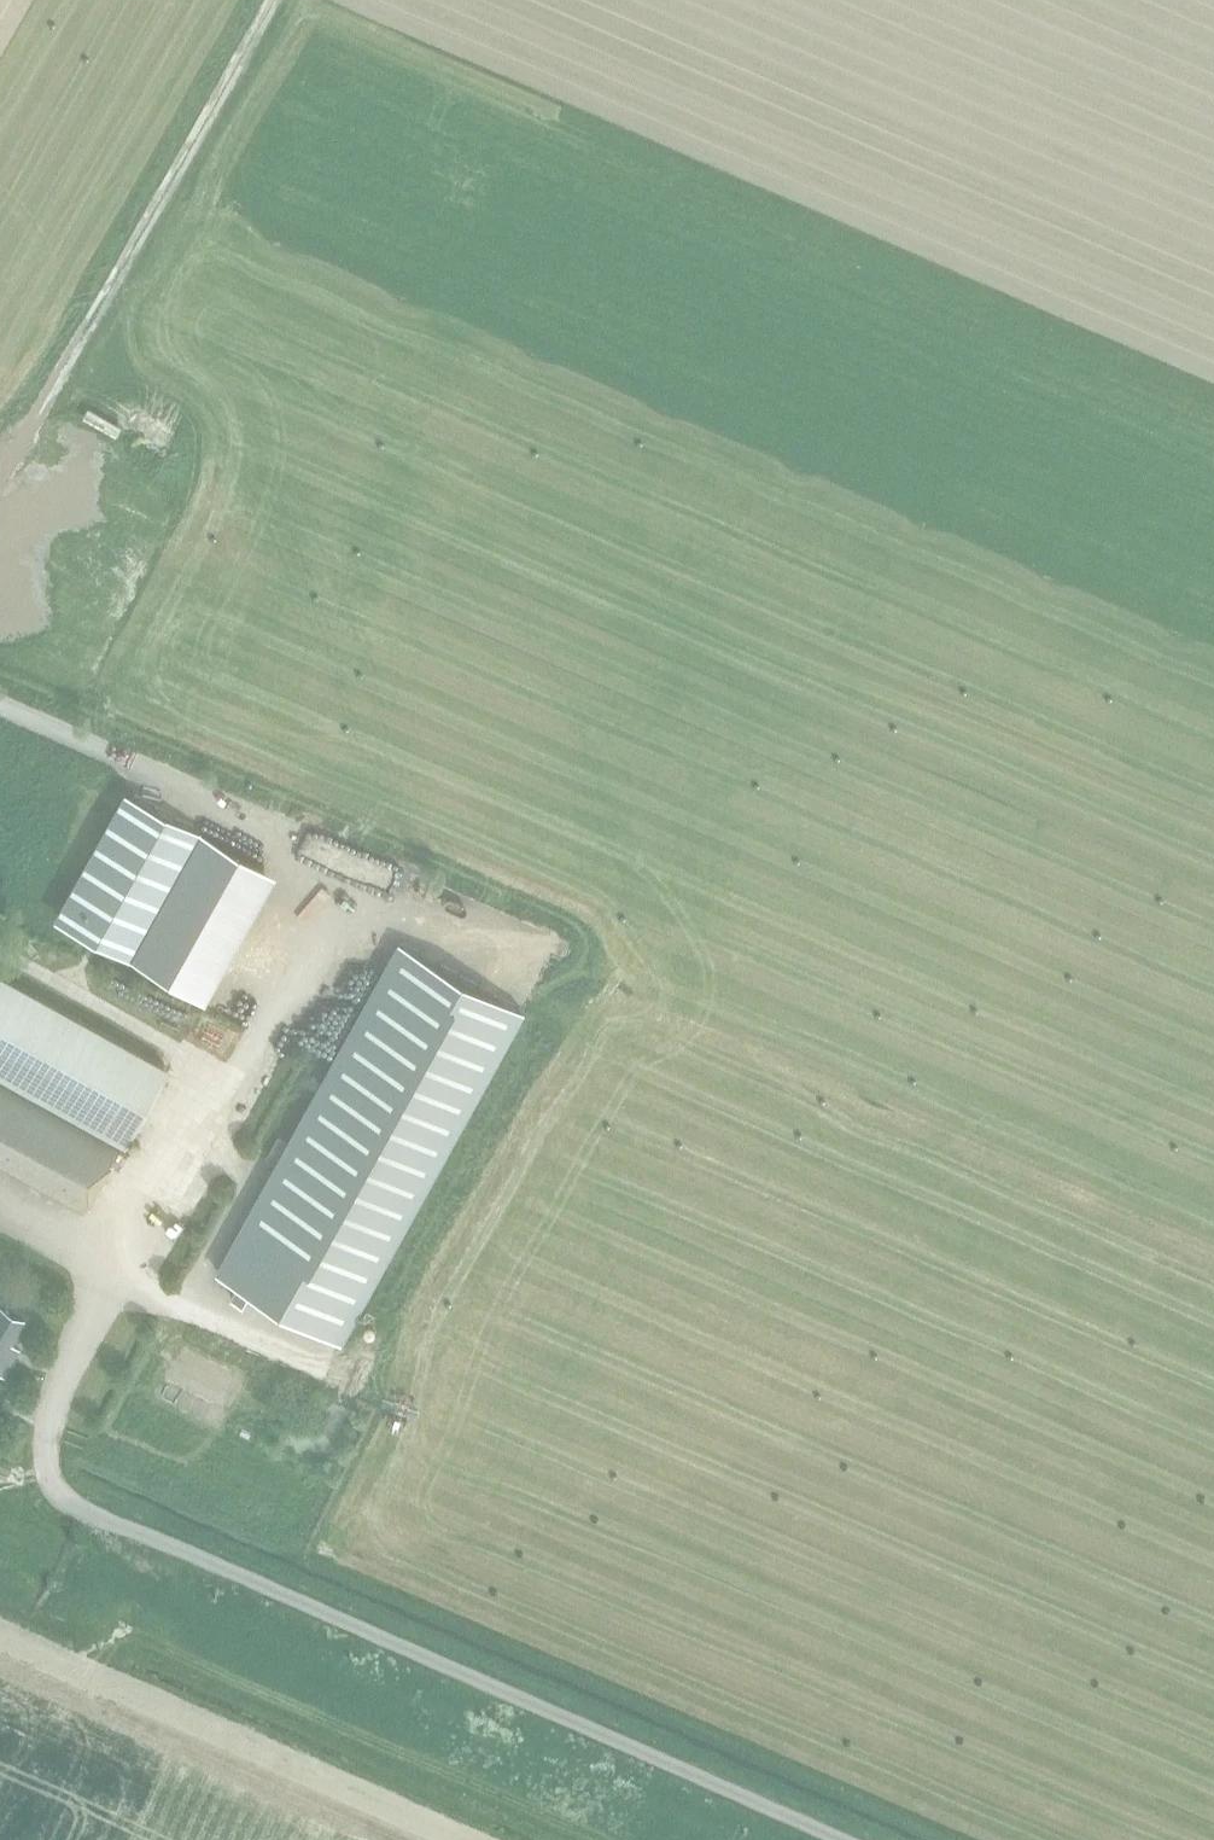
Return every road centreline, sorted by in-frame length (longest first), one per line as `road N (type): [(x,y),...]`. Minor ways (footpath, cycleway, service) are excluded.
road 1 (unclassified): [(835,1839),(51,1491)]

